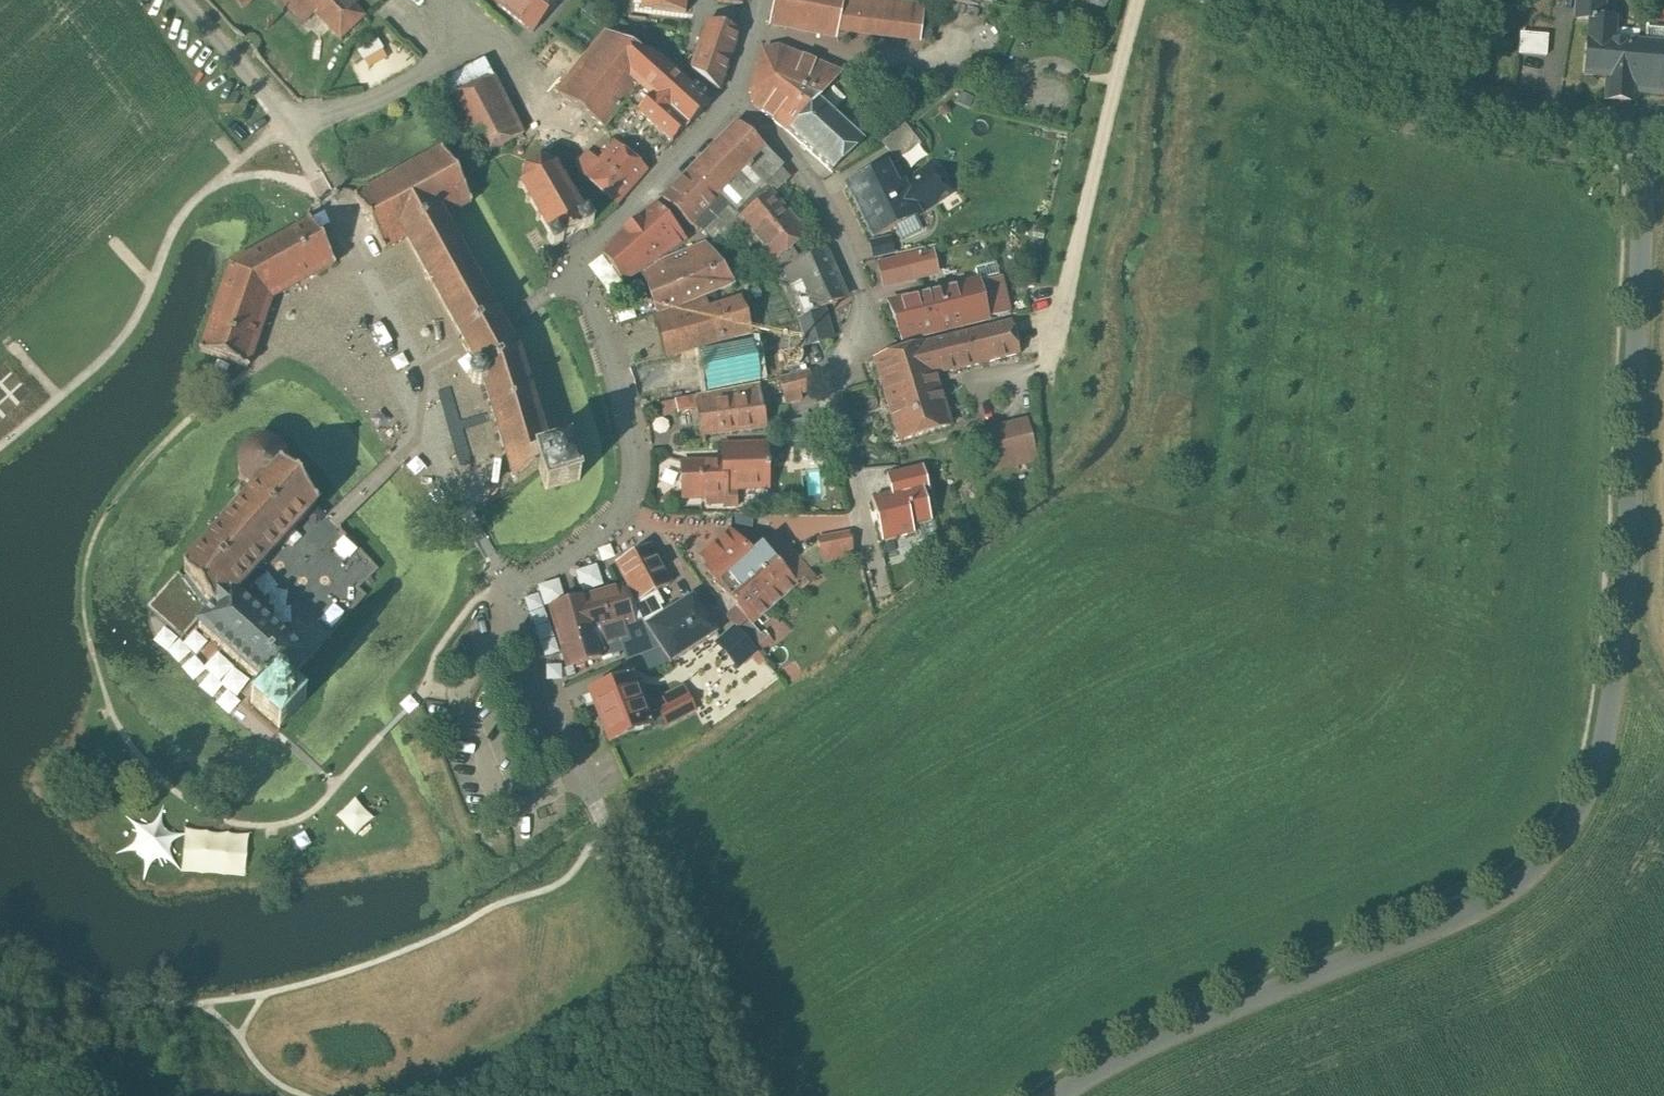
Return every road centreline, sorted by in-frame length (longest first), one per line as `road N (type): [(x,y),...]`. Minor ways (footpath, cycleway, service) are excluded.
road 1 (residential): [(1640,134),(1617,649),(1605,731),(1574,813),(1515,883),(1460,914),(1175,1029),(1058,1095)]
road 2 (residential): [(734,104),(581,263),(630,422),(630,493),(581,549),(504,588)]
road 3 (residential): [(725,1095),(530,671),(504,588)]
road 4 (tertiary): [(1223,0),(1258,27),(1383,89),(1530,127),(1640,134)]
road 5 (residential): [(857,329),(856,285),(839,233),(787,154),(734,104)]
road 6 (residential): [(186,0),(258,86),(323,193)]

